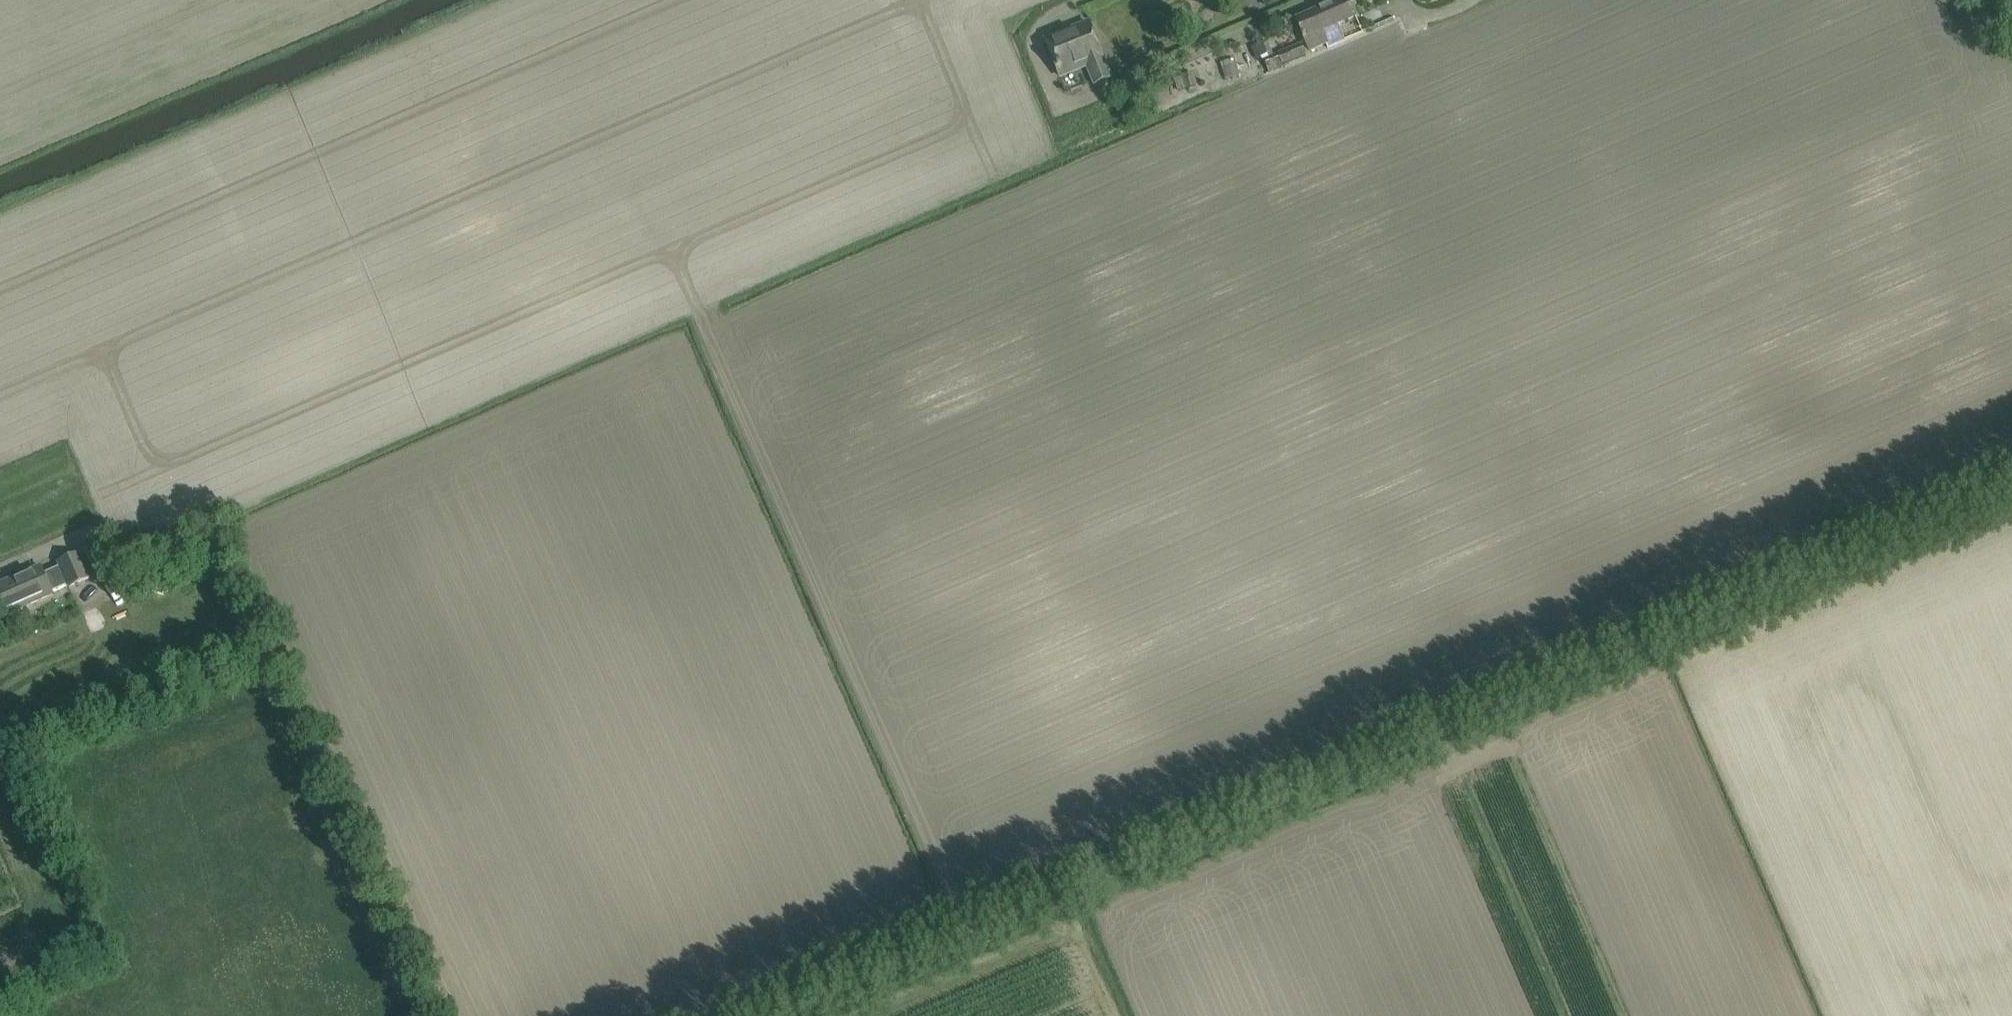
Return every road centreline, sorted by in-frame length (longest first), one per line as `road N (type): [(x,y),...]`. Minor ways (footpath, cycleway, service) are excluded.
road 1 (track): [(2011,482),(775,1015)]
road 2 (unclassified): [(1317,0),(1069,105),(1054,94),(1034,40),(1080,0)]

